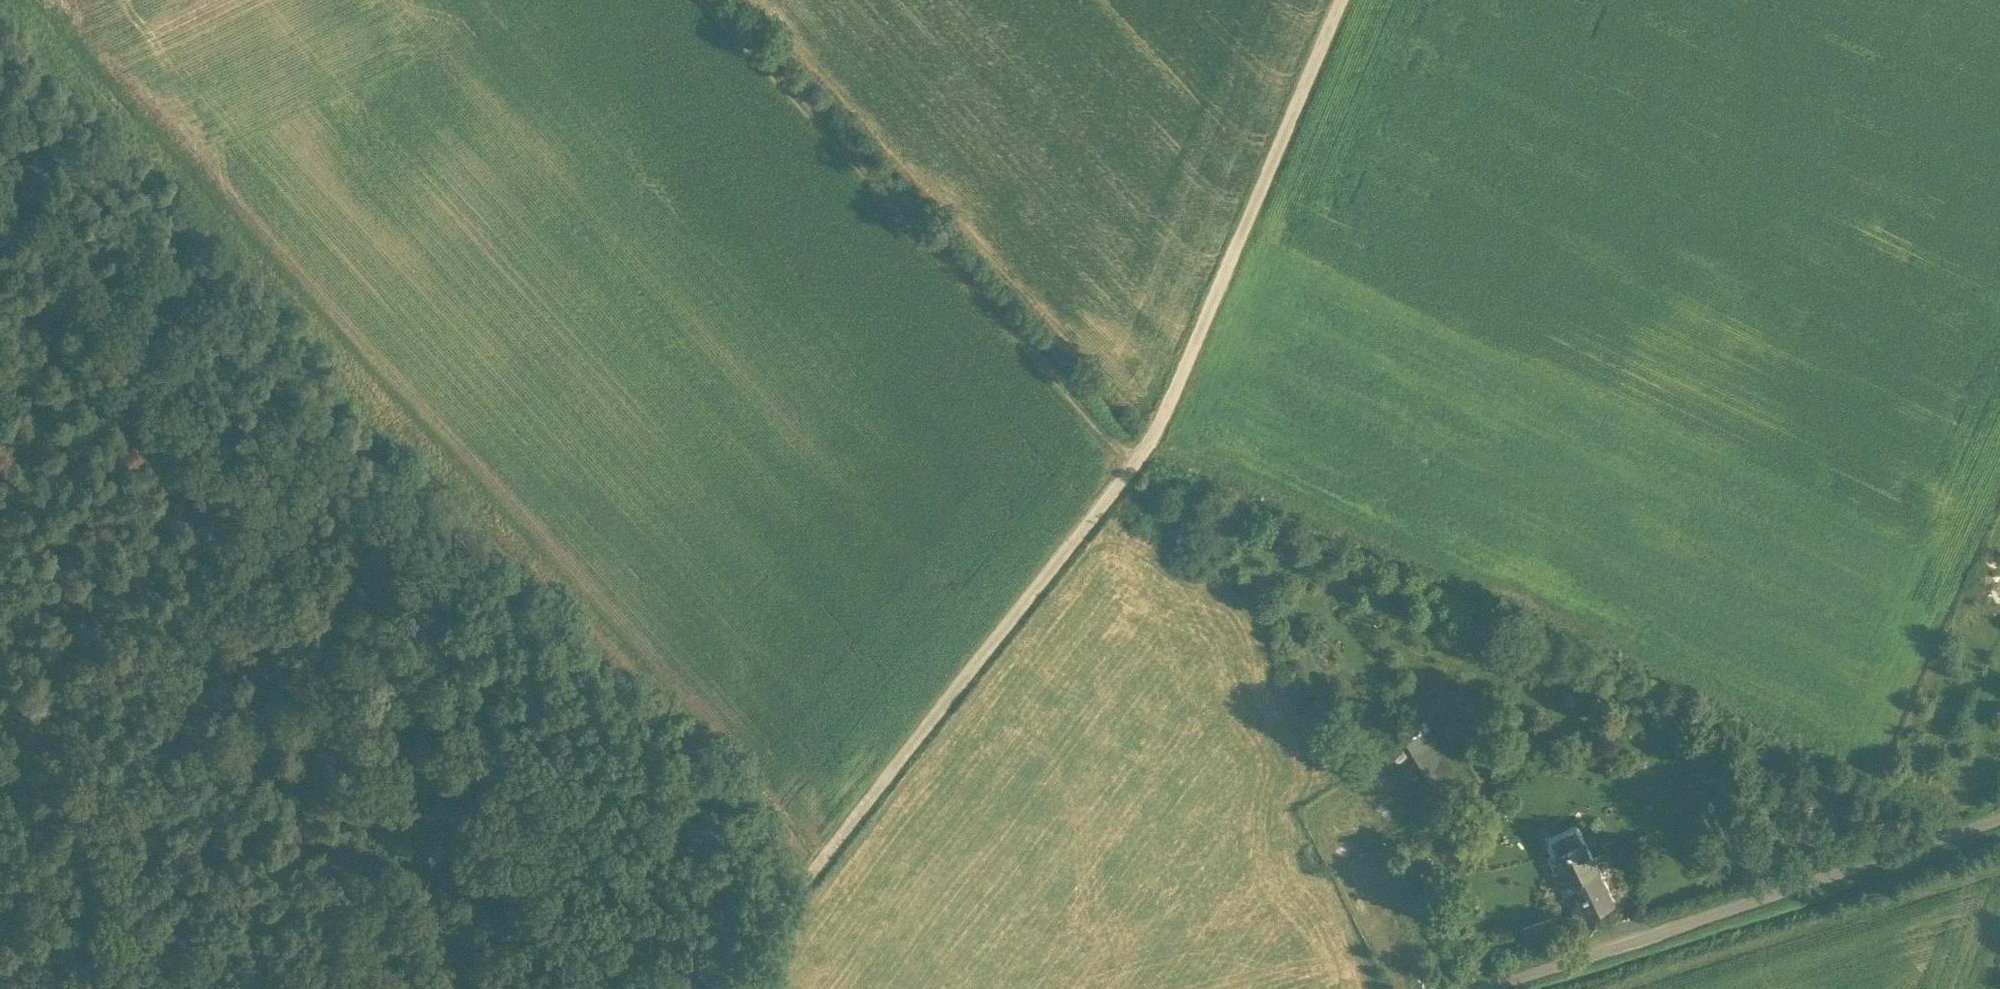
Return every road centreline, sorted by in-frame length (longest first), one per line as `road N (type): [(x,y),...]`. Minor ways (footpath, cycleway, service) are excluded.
road 1 (track): [(1341,0),(1156,433),(718,988)]
road 2 (track): [(712,0),(1135,463)]
road 3 (track): [(1473,988),(1999,819)]
road 4 (track): [(0,762),(212,988)]

